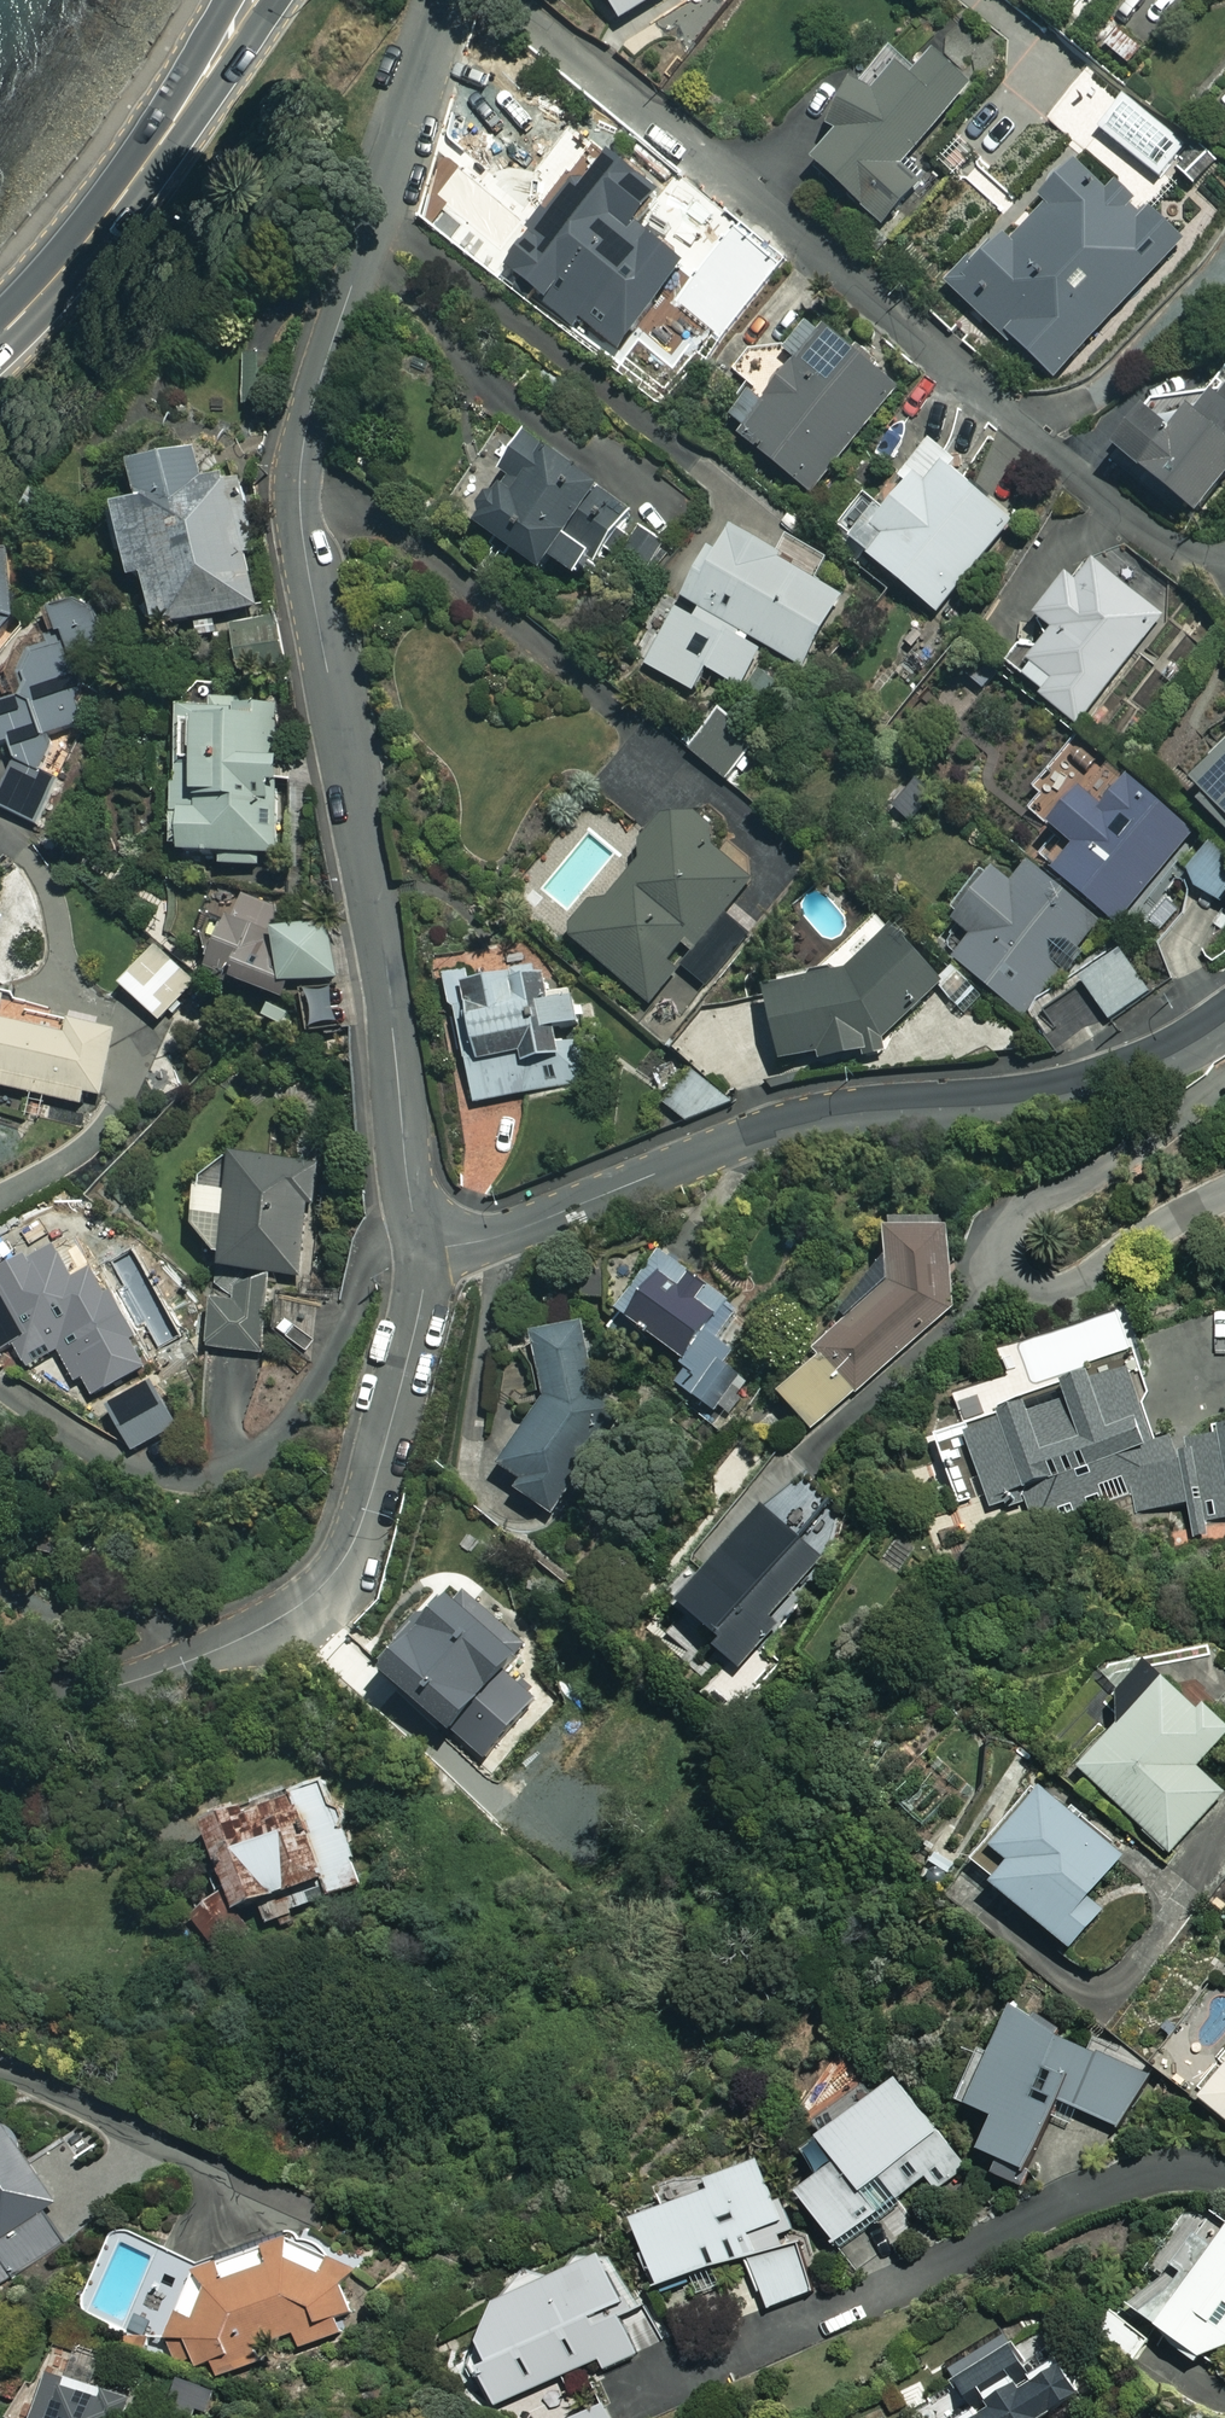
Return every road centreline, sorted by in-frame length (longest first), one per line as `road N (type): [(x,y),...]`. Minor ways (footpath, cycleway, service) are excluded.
road 1 (tertiary): [(423,1249),(405,1168),(373,888),(302,532),(300,471),(311,406),(445,0)]
road 2 (tertiary): [(1224,1019),(1100,1084),(784,1123),(521,1228),(423,1249)]
road 3 (residential): [(510,0),(1152,529)]
road 4 (residential): [(0,1706),(173,1666),(281,1617),(333,1574),(370,1499),(415,1330),(423,1249)]
road 5 (trunk): [(0,330),(73,258),(161,140),(250,0)]

